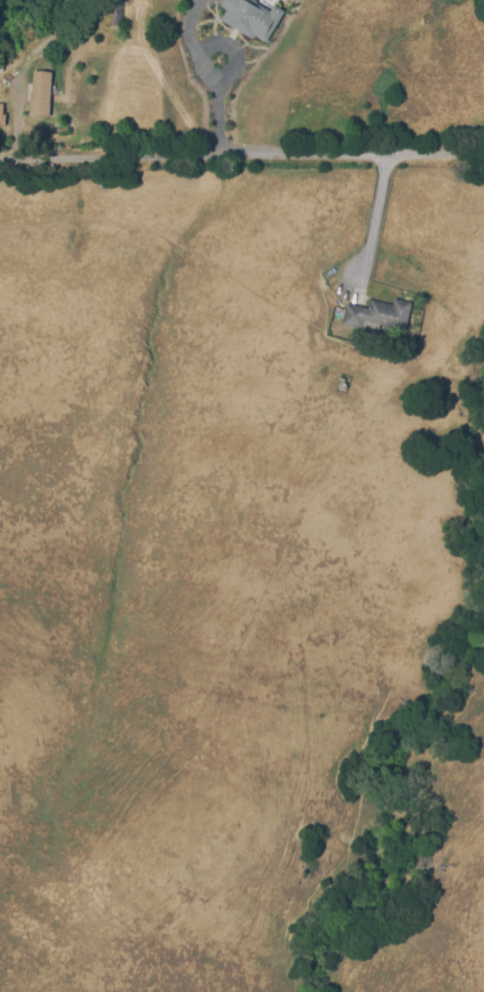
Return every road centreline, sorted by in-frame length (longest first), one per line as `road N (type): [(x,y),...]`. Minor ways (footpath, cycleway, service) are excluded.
road 1 (residential): [(483,145),(0,152)]

